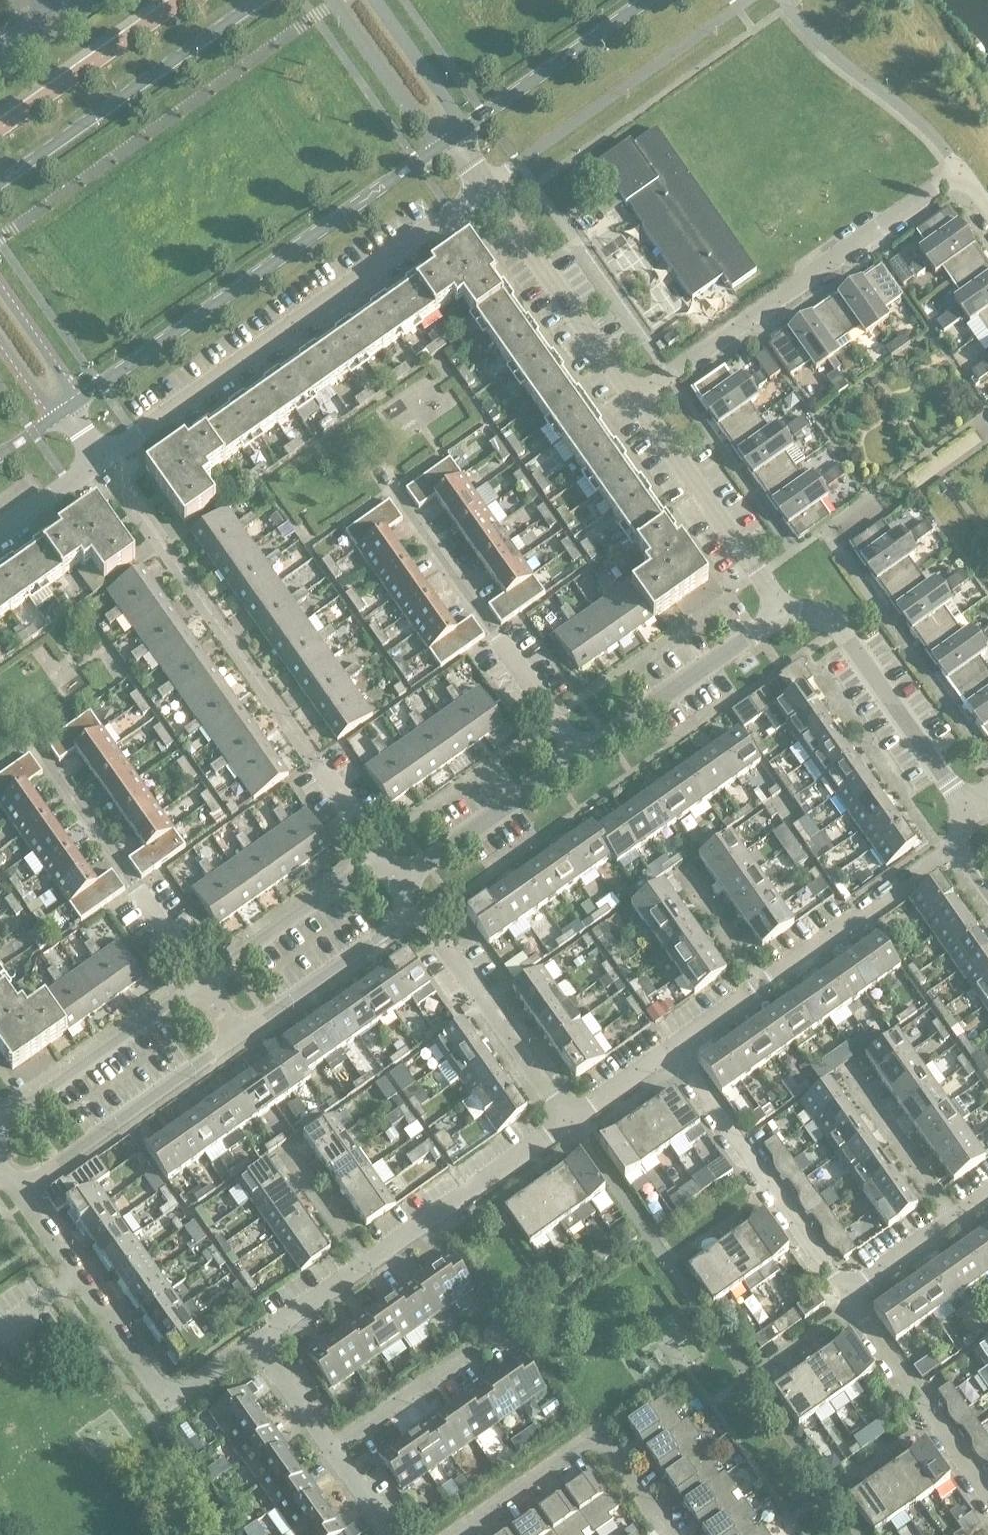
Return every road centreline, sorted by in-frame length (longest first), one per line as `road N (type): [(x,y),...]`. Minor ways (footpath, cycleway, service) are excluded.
road 1 (residential): [(102,457),(486,185)]
road 2 (residential): [(987,212),(963,176),(635,396)]
road 3 (secondary): [(80,398),(436,148)]
road 4 (residential): [(256,1341),(570,1119)]
road 5 (residential): [(256,1341),(175,1400),(23,1190)]
road 6 (residential): [(670,1047),(949,851)]
road 7 (residential): [(581,754),(391,488)]
road 8 (secondary): [(260,0),(0,184)]
road 9 (residential): [(845,1292),(670,1047)]
road 10 (residential): [(968,807),(834,615),(777,612)]
road 11 (residential): [(200,979),(31,743)]
road 12 (residential): [(661,1534),(592,1436),(453,1534)]
road 13 (residential): [(23,1190),(238,1038)]
road 14 (residential): [(570,1119),(414,910)]
road 15 (residential): [(777,612),(635,396)]
road 16 (residential): [(635,396),(486,185)]
road 17 (residential): [(414,871),(378,856),(200,979)]
road 18 (residential): [(987,1497),(845,1292)]
road 19 (residential): [(200,979),(0,1122)]
road 20 (residential): [(581,754),(777,612)]
road 21 (secondary): [(464,128),(642,0)]
road 22 (residential): [(238,1038),(414,910)]
road 23 (residential): [(414,871),(581,754)]
road 24 (residential): [(333,1451),(498,1334)]
road 25 (residential): [(953,1220),(845,1066)]
road 26 (unclassified): [(332,0),(436,148)]
road 27 (unclassified): [(464,128),(373,0)]
road 28 (tertiary): [(80,398),(0,286)]
road 29 (residential): [(333,1451),(256,1341)]
road 30 (residential): [(845,1292),(953,1220)]
road 31 (residential): [(0,533),(102,457)]
road 32 (residential): [(570,1119),(670,1047)]

